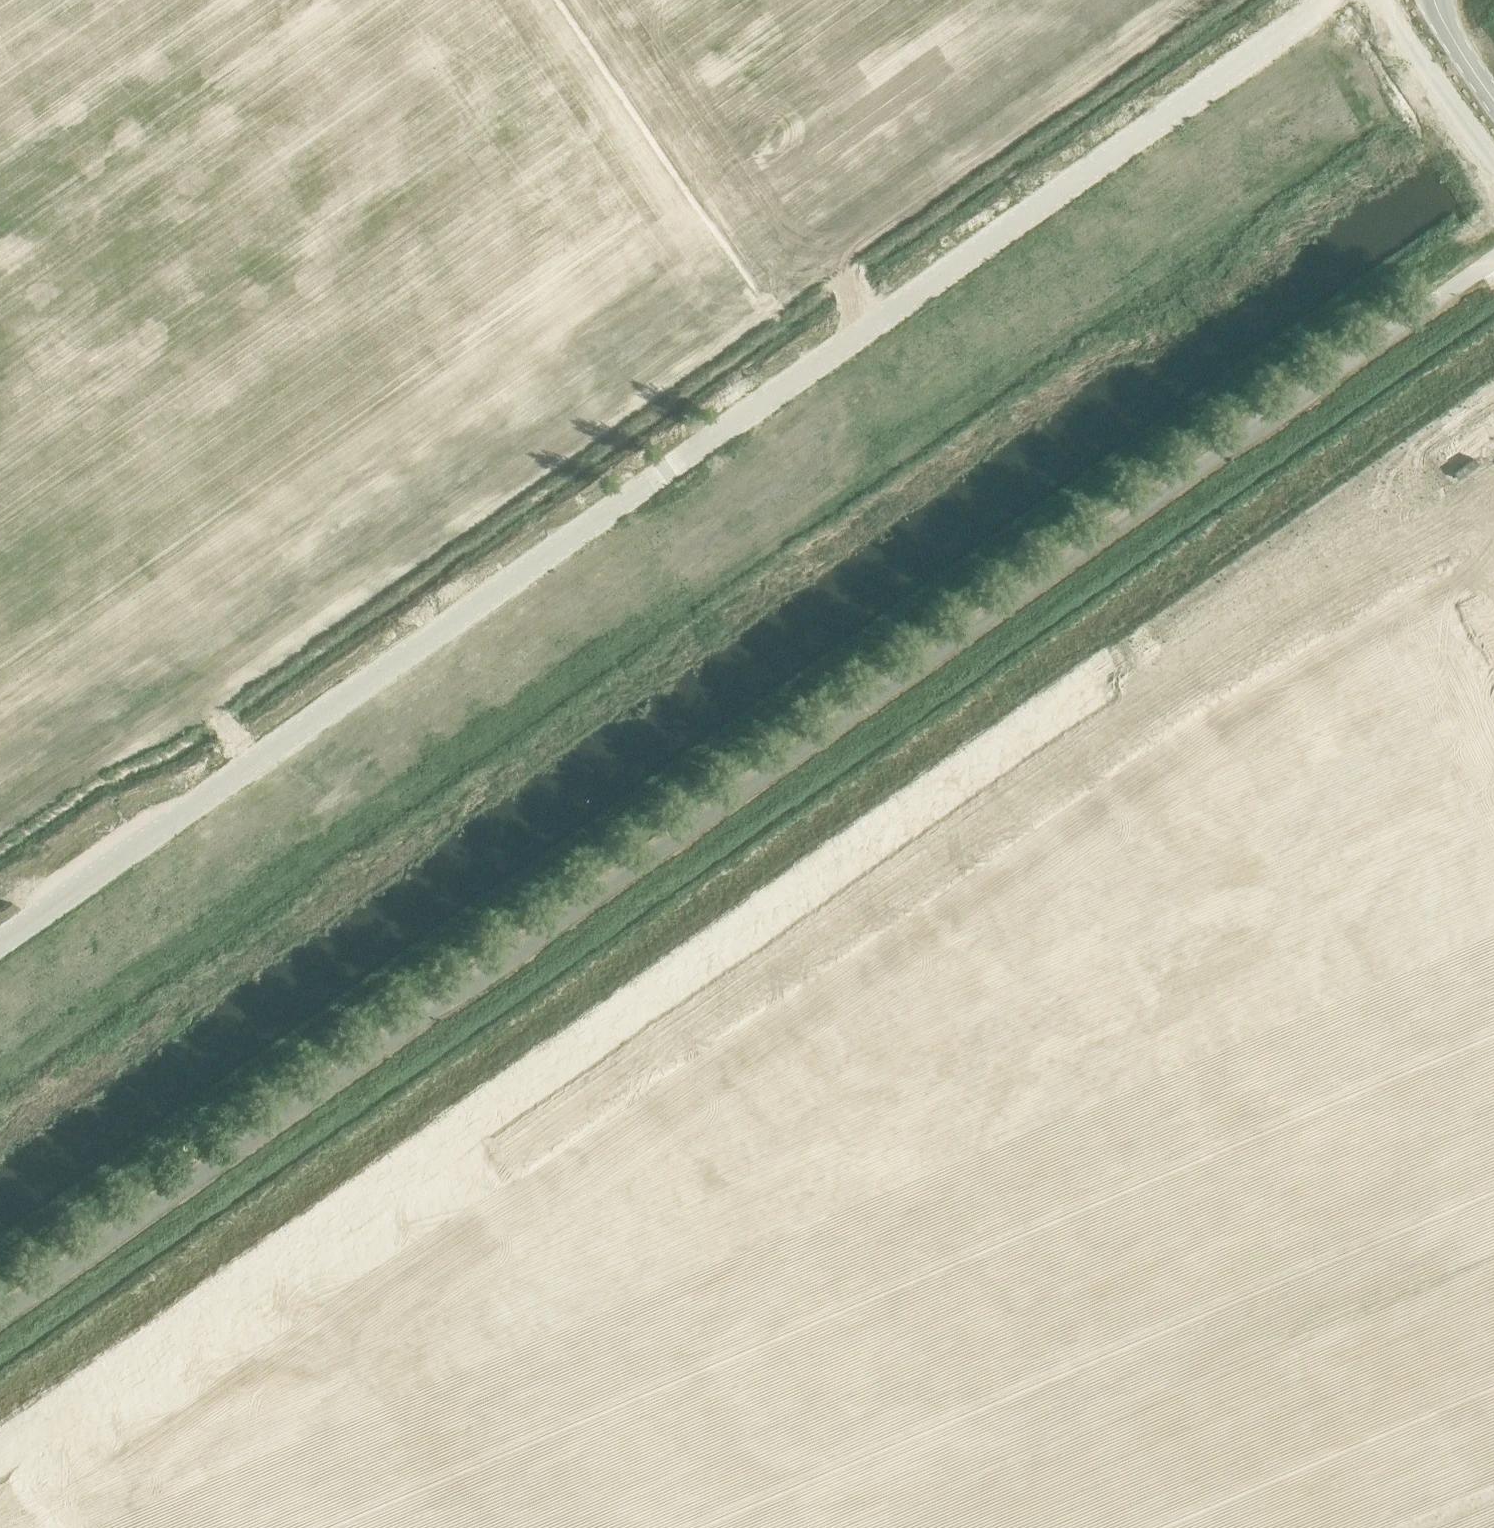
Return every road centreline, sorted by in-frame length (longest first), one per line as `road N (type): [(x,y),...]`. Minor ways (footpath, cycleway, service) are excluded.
road 1 (tertiary): [(1125,1527),(1493,1374)]

